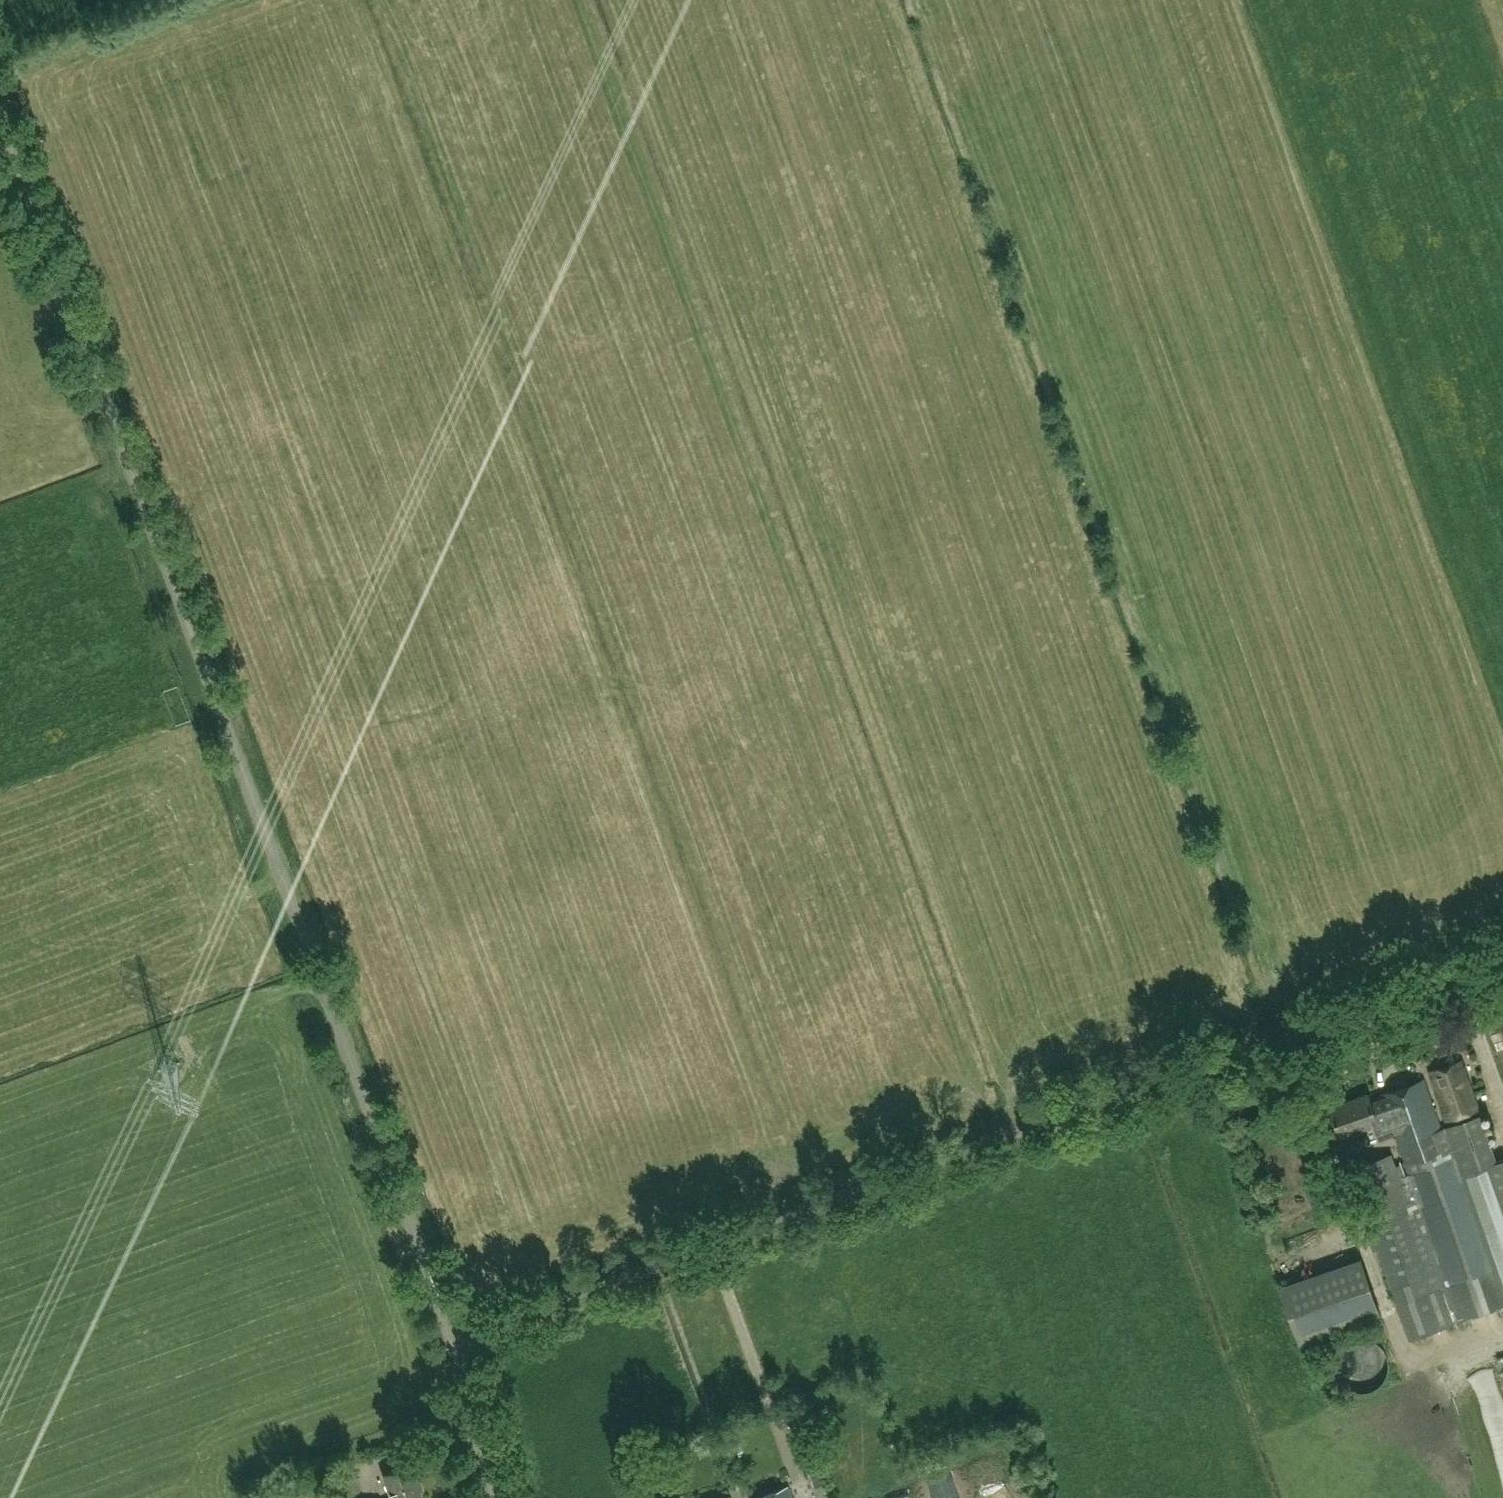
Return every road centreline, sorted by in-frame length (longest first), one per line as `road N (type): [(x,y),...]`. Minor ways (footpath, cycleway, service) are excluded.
road 1 (unclassified): [(454,1347),(0,119)]
road 2 (unclassified): [(454,1347),(1502,947)]
road 3 (unclassified): [(499,1497),(454,1347)]

